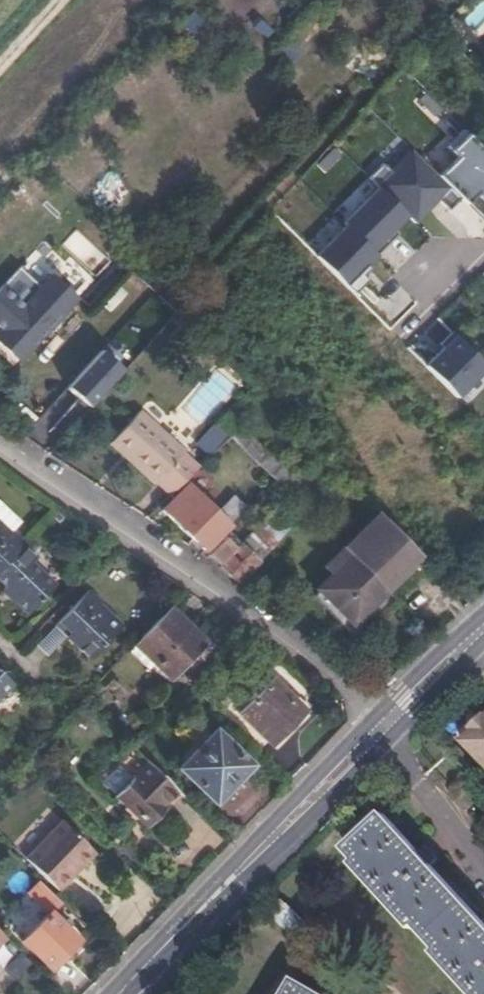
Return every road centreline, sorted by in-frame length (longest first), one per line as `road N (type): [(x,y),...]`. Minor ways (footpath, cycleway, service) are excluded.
road 1 (residential): [(382,729),(261,619),(0,440)]
road 2 (tertiary): [(122,993),(382,729)]
road 3 (tertiary): [(382,729),(483,630)]

